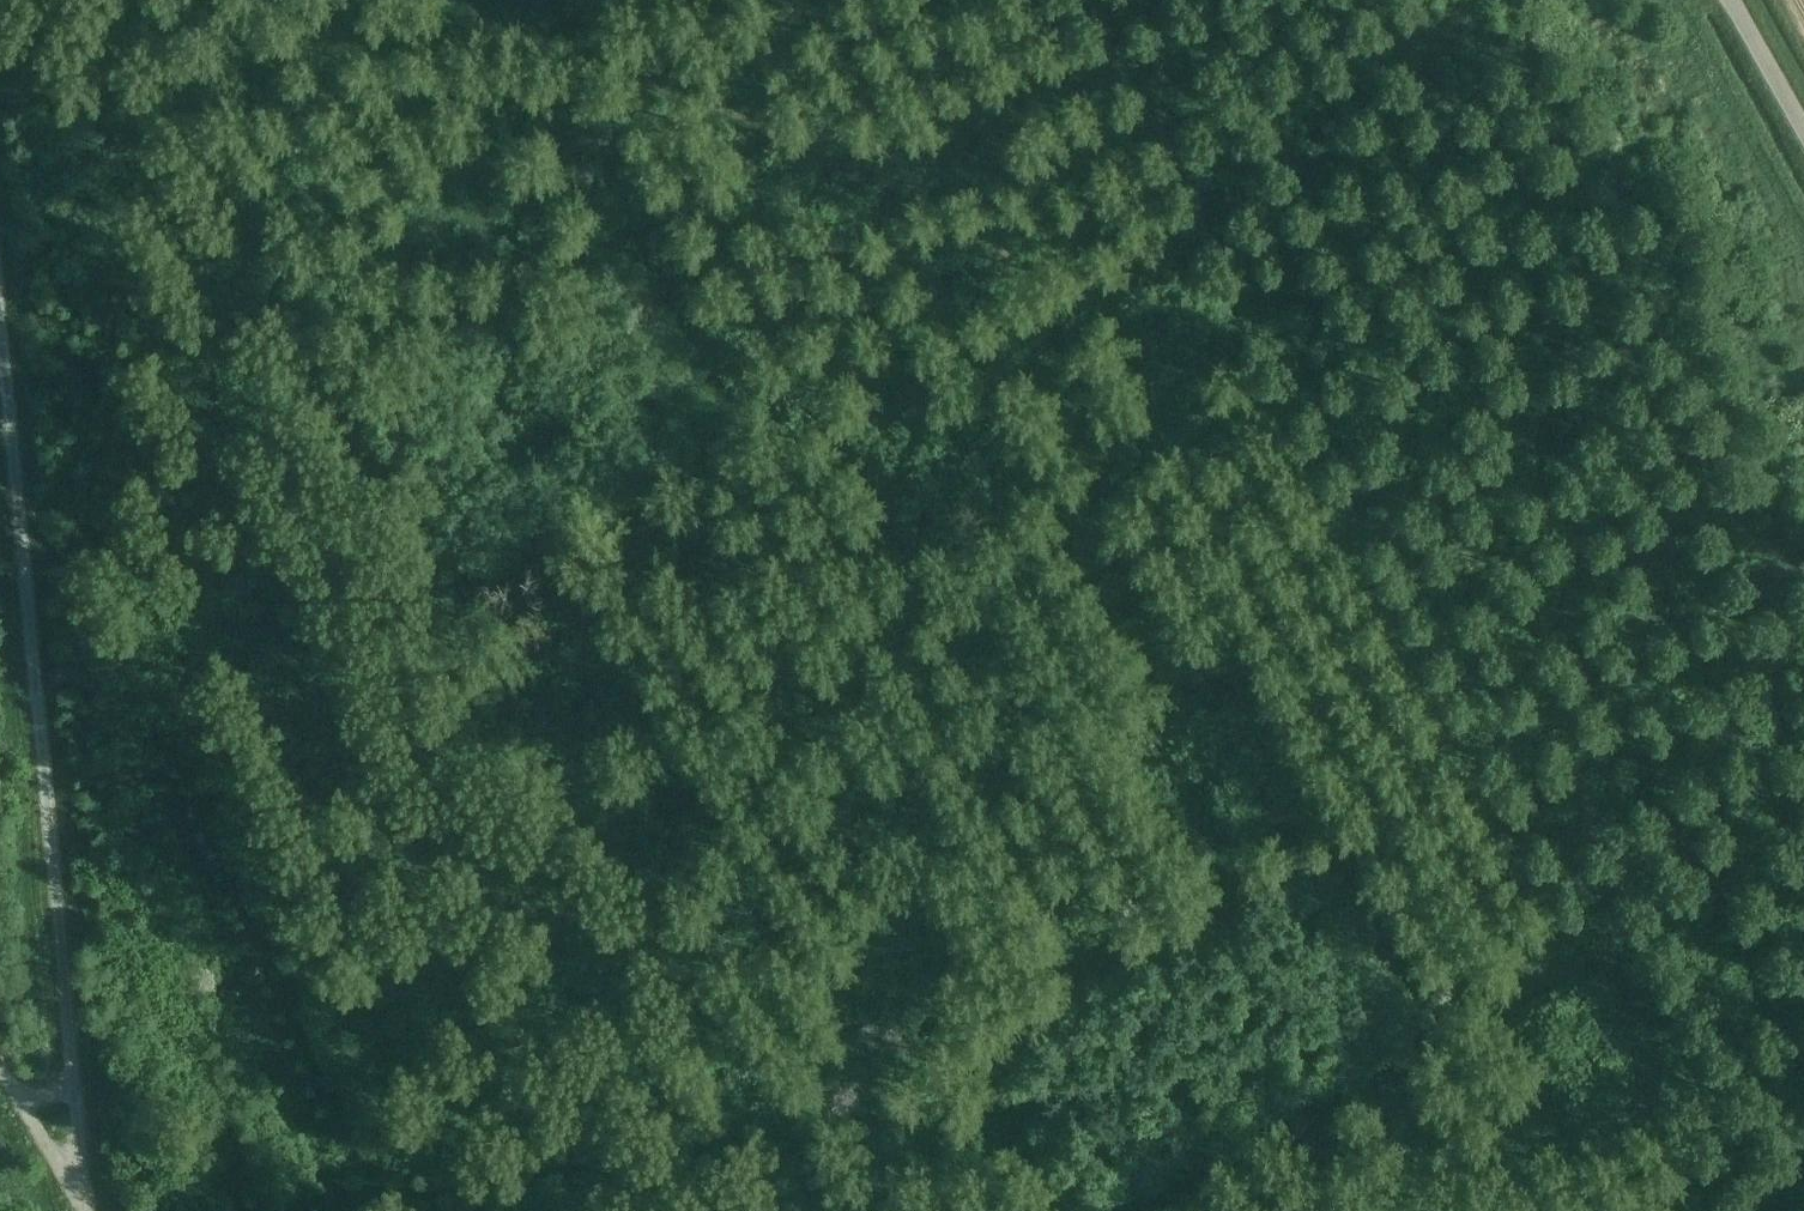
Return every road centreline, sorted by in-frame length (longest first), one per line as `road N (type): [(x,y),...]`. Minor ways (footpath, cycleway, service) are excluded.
road 1 (track): [(1277,1034),(1029,249),(832,151),(458,0)]
road 2 (track): [(241,1210),(1277,1034)]
road 3 (track): [(91,1210),(0,319)]
road 4 (track): [(0,121),(731,0)]
road 5 (track): [(1658,0),(1803,255)]
road 6 (track): [(1324,1210),(1277,1034)]
road 7 (track): [(88,1210),(0,1063)]
road 8 (unclassified): [(1803,134),(1728,0)]

